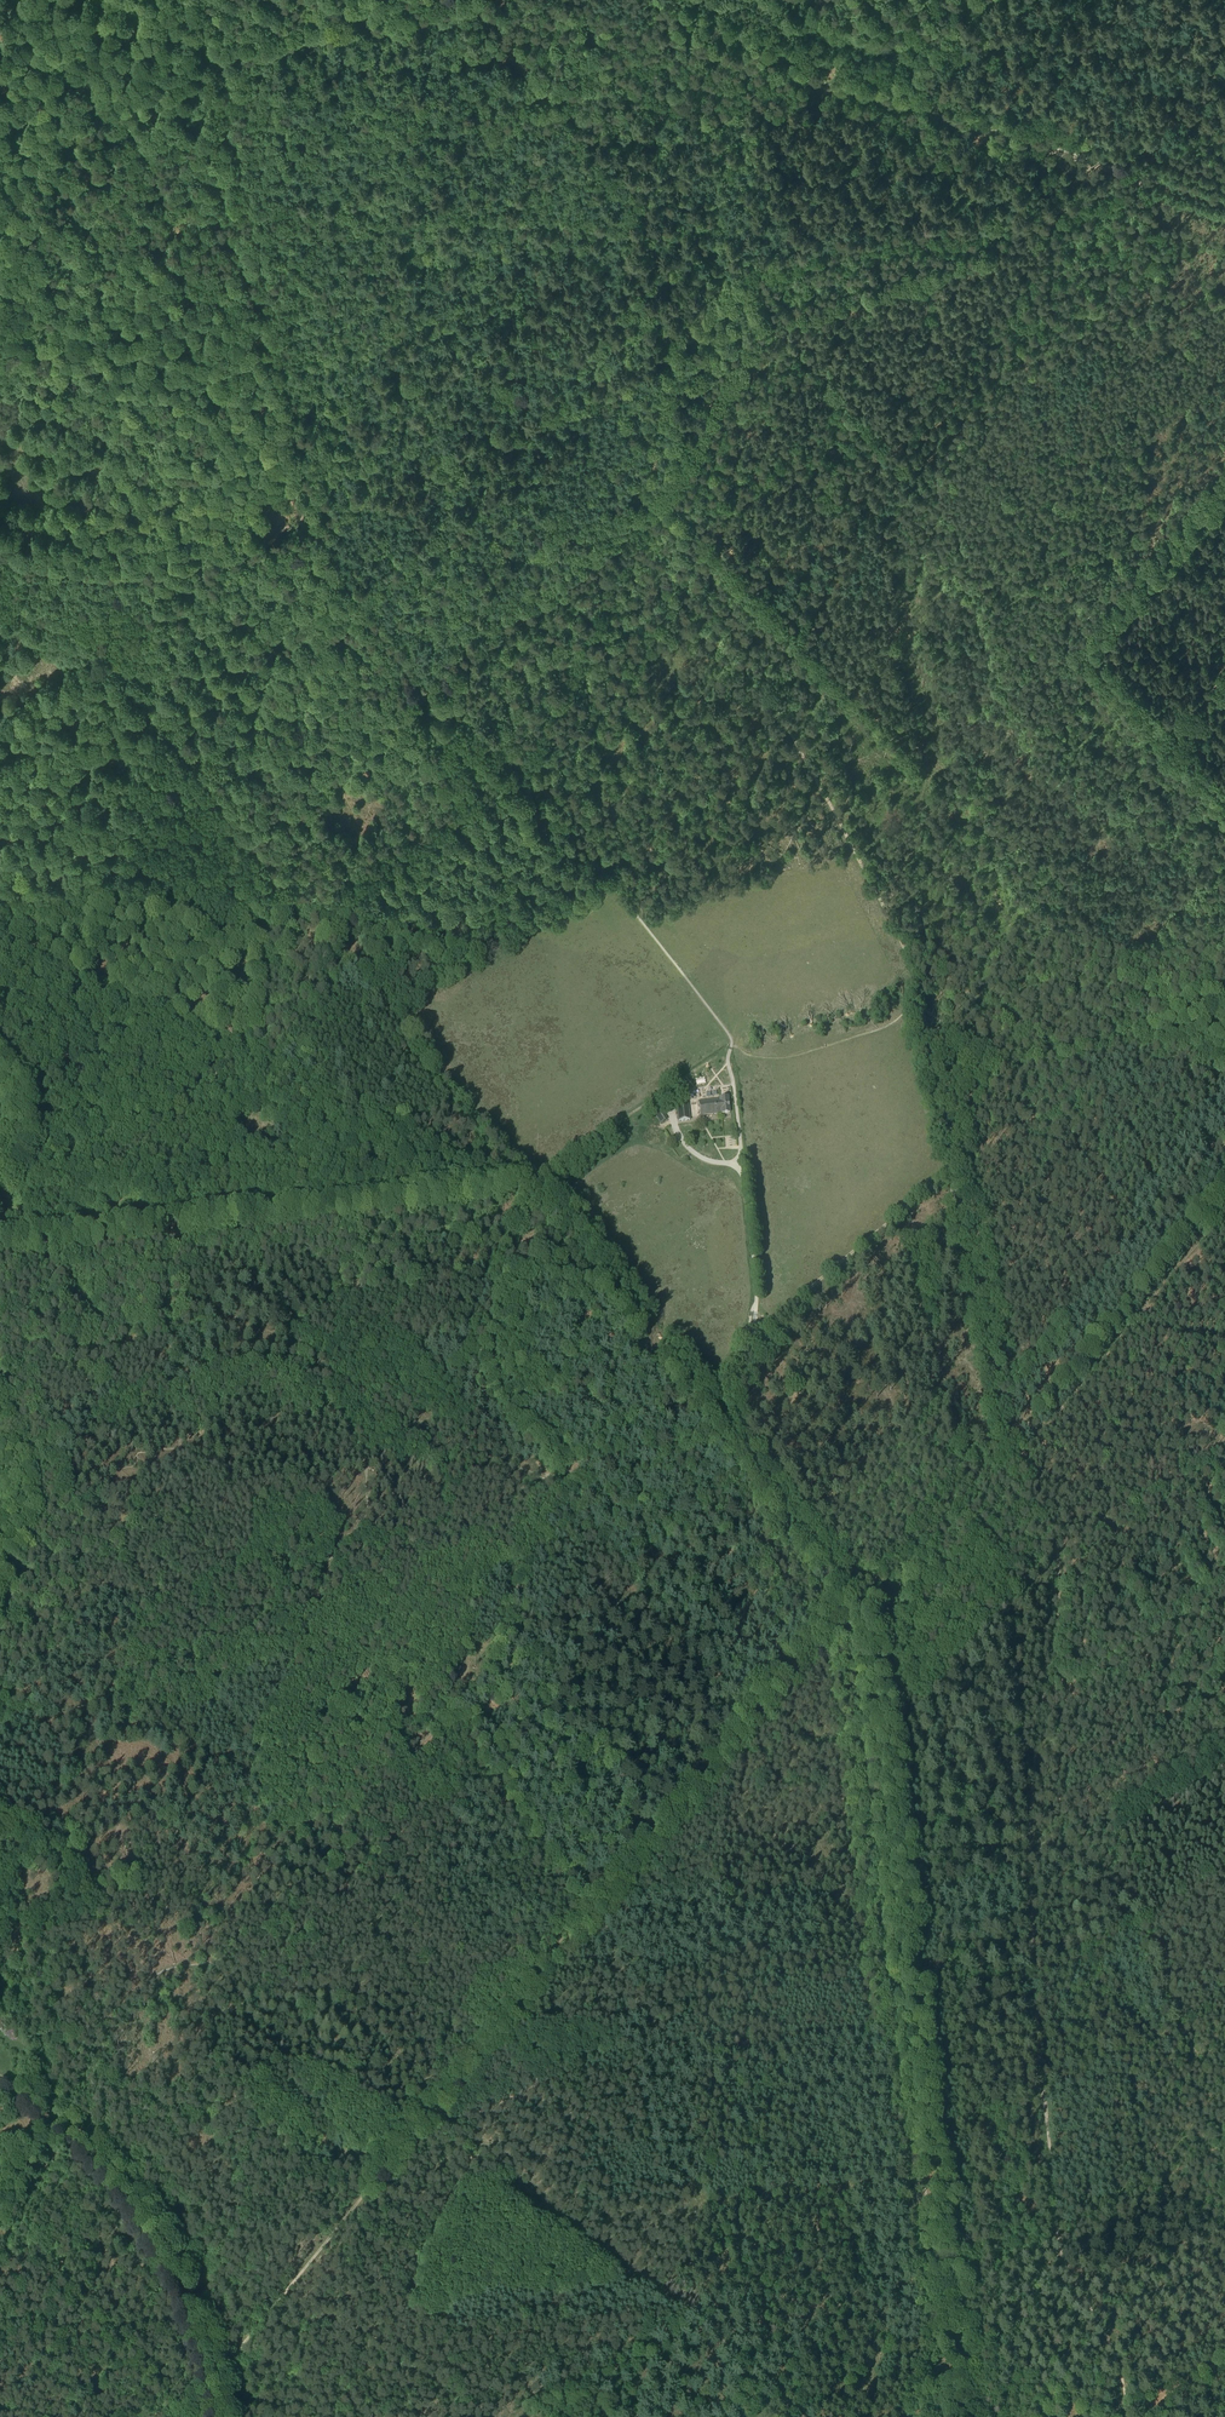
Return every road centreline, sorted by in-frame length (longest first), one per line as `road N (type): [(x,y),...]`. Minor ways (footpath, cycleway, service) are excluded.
road 1 (track): [(855,1604),(812,1644),(209,2388)]
road 2 (track): [(907,2416),(934,2336),(855,1604)]
road 3 (track): [(420,697),(312,806),(284,853),(234,987),(227,1052),(200,1096),(177,1122),(0,1223)]
road 4 (track): [(1140,180),(507,0)]
road 5 (track): [(653,494),(836,816),(920,997)]
road 6 (track): [(1006,1433),(1053,1528),(1058,1571),(1031,1811),(1035,1990)]
road 7 (track): [(661,345),(768,262),(1044,217),(1140,180)]
road 8 (track): [(216,65),(286,400),(317,454),(294,526)]
road 9 (track): [(1035,1990),(1059,2244),(1115,2357),(1129,2416)]
road 10 (track): [(1006,1433),(921,1002)]
road 11 (track): [(471,0),(625,188),(649,262),(661,345)]
road 12 (track): [(37,2112),(99,2168),(147,2235),(209,2388)]
road 13 (track): [(863,1587),(730,1409),(755,1307)]
road 14 (track): [(1031,1850),(1088,1878),(1150,1924),(1178,2021),(1224,2088)]
road 15 (track): [(1224,2142),(955,2291)]
road 16 (track): [(0,538),(56,555),(113,560),(294,526)]
road 17 (track): [(565,1493),(464,1450),(361,1393),(301,1373)]
road 18 (track): [(287,1598),(354,1536),(365,1510),(364,1463),(301,1373)]
road 19 (track): [(753,1330),(952,1168)]
road 20 (track): [(471,652),(590,570),(653,494)]
road 21 (track): [(441,0),(204,41)]
road 22 (track): [(1224,466),(1072,652)]
road 23 (track): [(1031,1850),(1224,1730)]
road 24 (track): [(1035,1990),(1224,1868)]
road 25 (track): [(1042,1708),(1224,1590)]
road 26 (track): [(294,526),(338,565),(394,671),(420,697)]
road 27 (track): [(606,878),(467,715)]
road 28 (track): [(863,1587),(984,1444),(1006,1433)]
road 29 (track): [(1046,2094),(1224,1992)]
road 30 (track): [(1057,1556),(1224,1445)]
road 31 (track): [(114,1693),(259,1628),(287,1598)]
road 32 (track): [(1163,750),(1072,652)]
road 33 (track): [(901,109),(967,0)]
road 34 (track): [(968,2416),(955,2291)]
road 35 (track): [(204,41),(87,0)]
road 36 (track): [(0,1182),(24,1118),(0,1074)]

